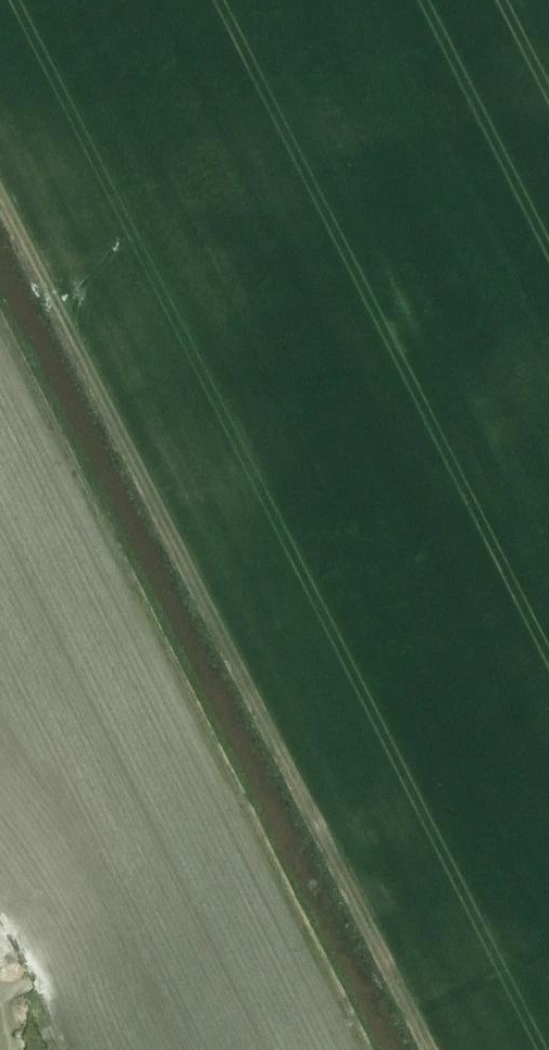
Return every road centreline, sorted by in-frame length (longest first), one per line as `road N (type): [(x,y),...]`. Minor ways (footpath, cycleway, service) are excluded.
road 1 (track): [(0,195),(429,1049)]
road 2 (track): [(0,317),(368,1049)]

